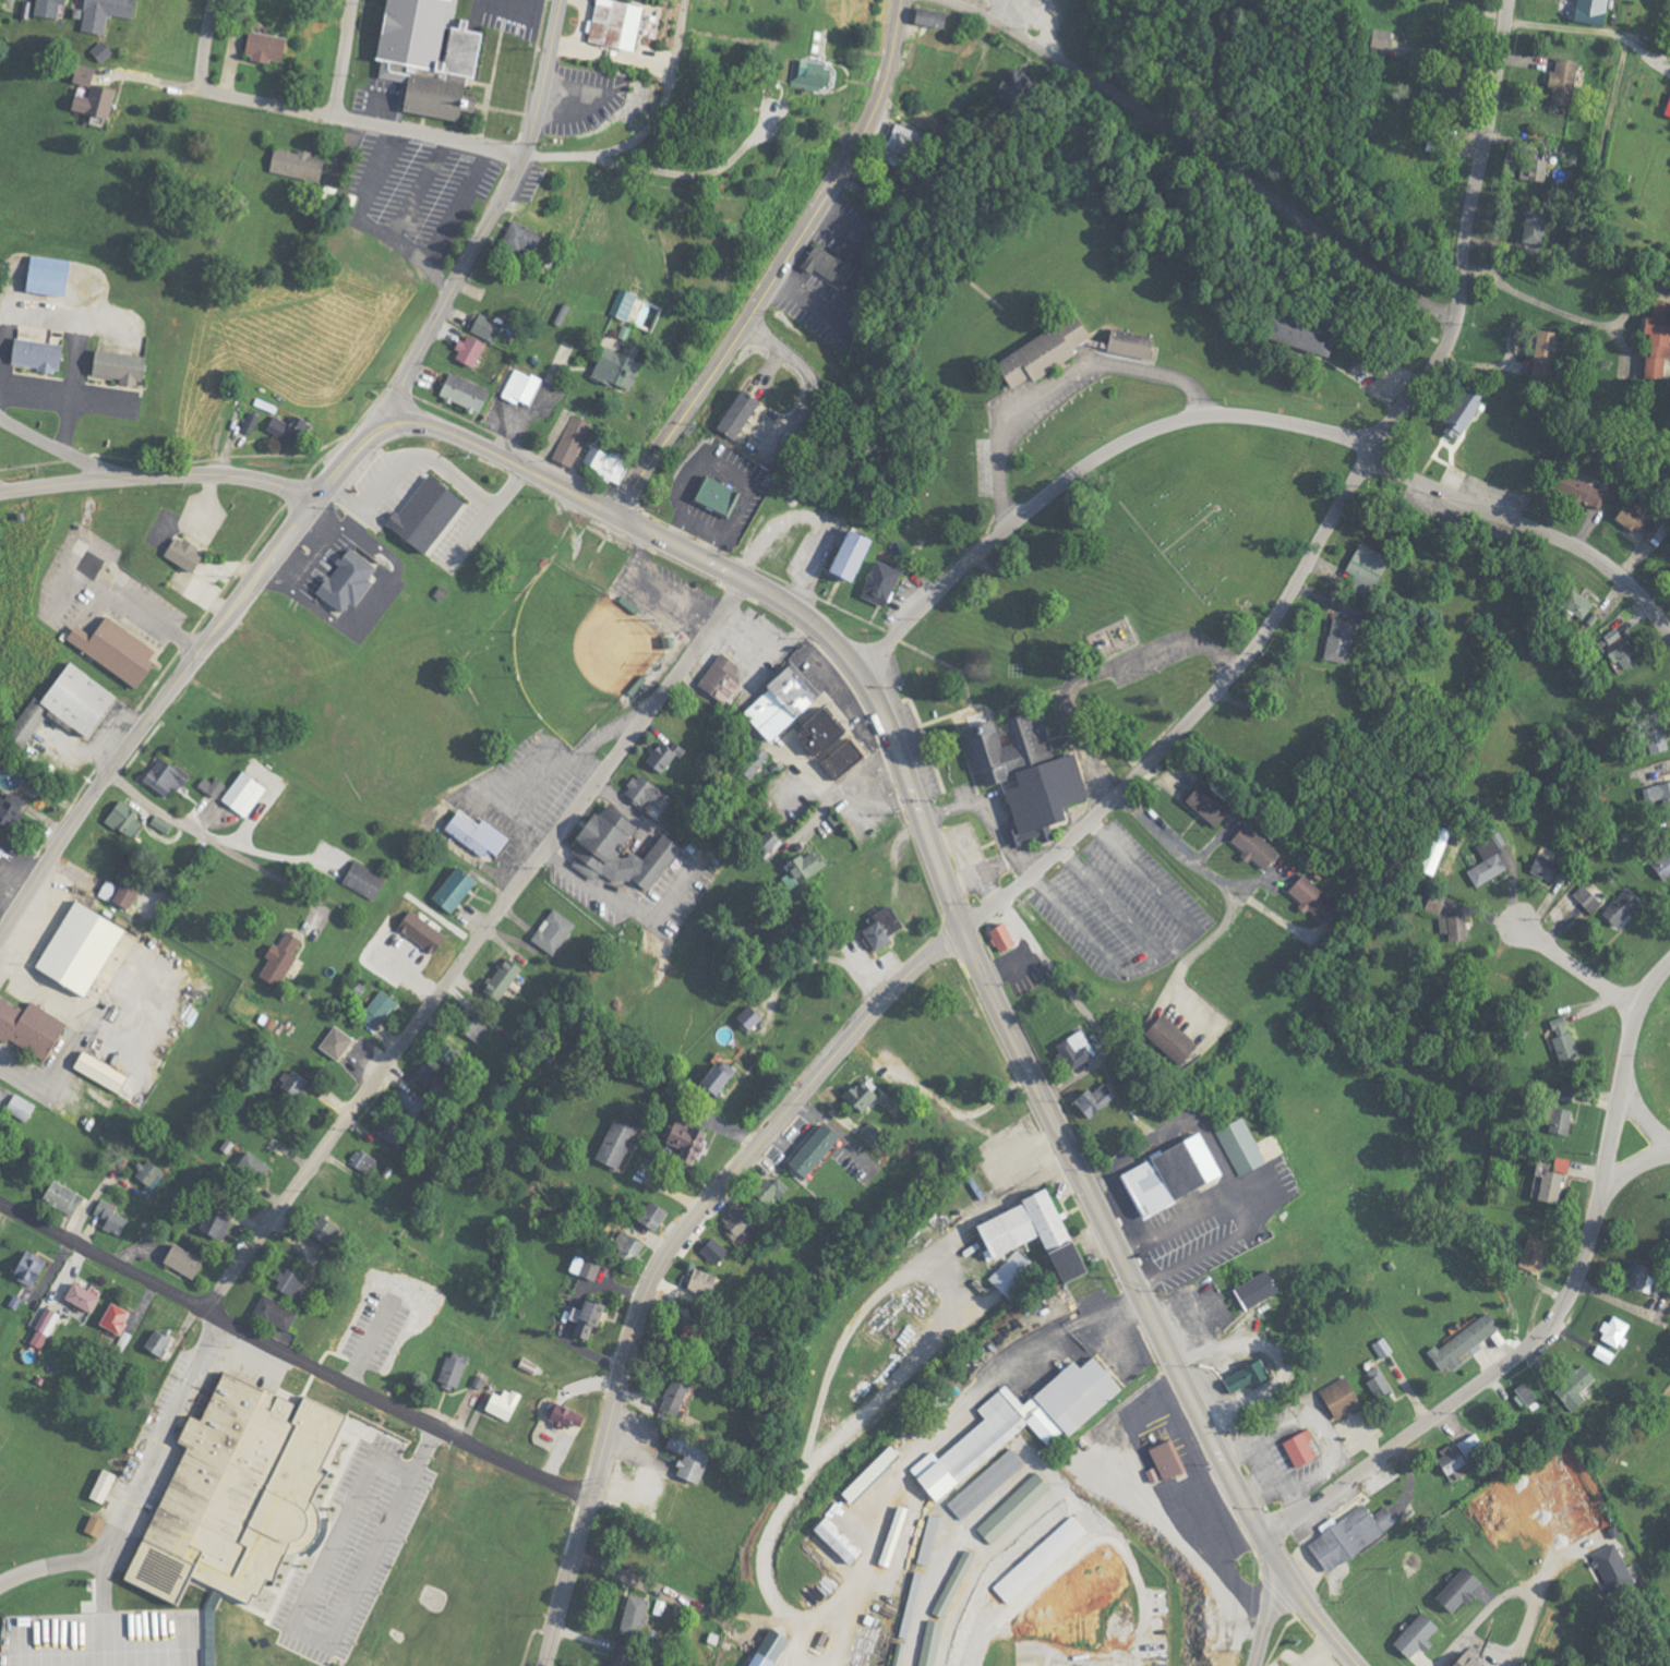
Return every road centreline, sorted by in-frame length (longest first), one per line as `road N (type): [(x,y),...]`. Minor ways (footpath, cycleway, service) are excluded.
road 1 (secondary): [(1265,1540),(1108,1238),(963,931),(886,722),(848,660),(769,594),(527,469),(436,430),(397,430)]
road 2 (residential): [(964,932),(1119,796),(1241,667),(1371,451),(1441,354),(1457,312),(1508,0)]
road 3 (residential): [(744,581),(203,1308)]
road 4 (secondary): [(545,1665),(626,1355),(670,1253),(880,1005),(964,932)]
road 5 (residential): [(1669,969),(1636,1029),(1601,1202),(1557,1318),(1502,1374),(1265,1540)]
road 6 (residential): [(591,1495),(478,1448),(0,1203)]
road 7 (primary): [(0,937),(108,775),(325,490),(363,447),(397,430)]
road 8 (residential): [(1454,322),(1148,116),(985,15),(943,0)]
road 9 (tertiary): [(616,517),(849,159),(880,90),(895,0)]
road 10 (residential): [(899,626),(1046,492),(1153,430),(1237,415),(1298,424),(1371,451)]
road 11 (secondary): [(397,430),(399,390),(525,144),(559,0)]
road 12 (residential): [(519,157),(168,85)]
road 13 (residential): [(1669,635),(1641,597),(1591,558),(1418,482),(1371,451)]
road 14 (primary): [(0,494),(217,476),(276,485),(312,508)]
road 15 (residential): [(1119,796),(1233,891),(1158,1003)]
road 16 (residential): [(519,157),(601,152),(639,134),(671,83),(687,0)]
road 17 (residential): [(1644,1010),(1564,961),(1527,916)]
road 18 (residential): [(897,748),(839,792),(788,754)]
road 19 (residential): [(108,775),(211,838)]
road 20 (residential): [(335,119),(354,0)]

